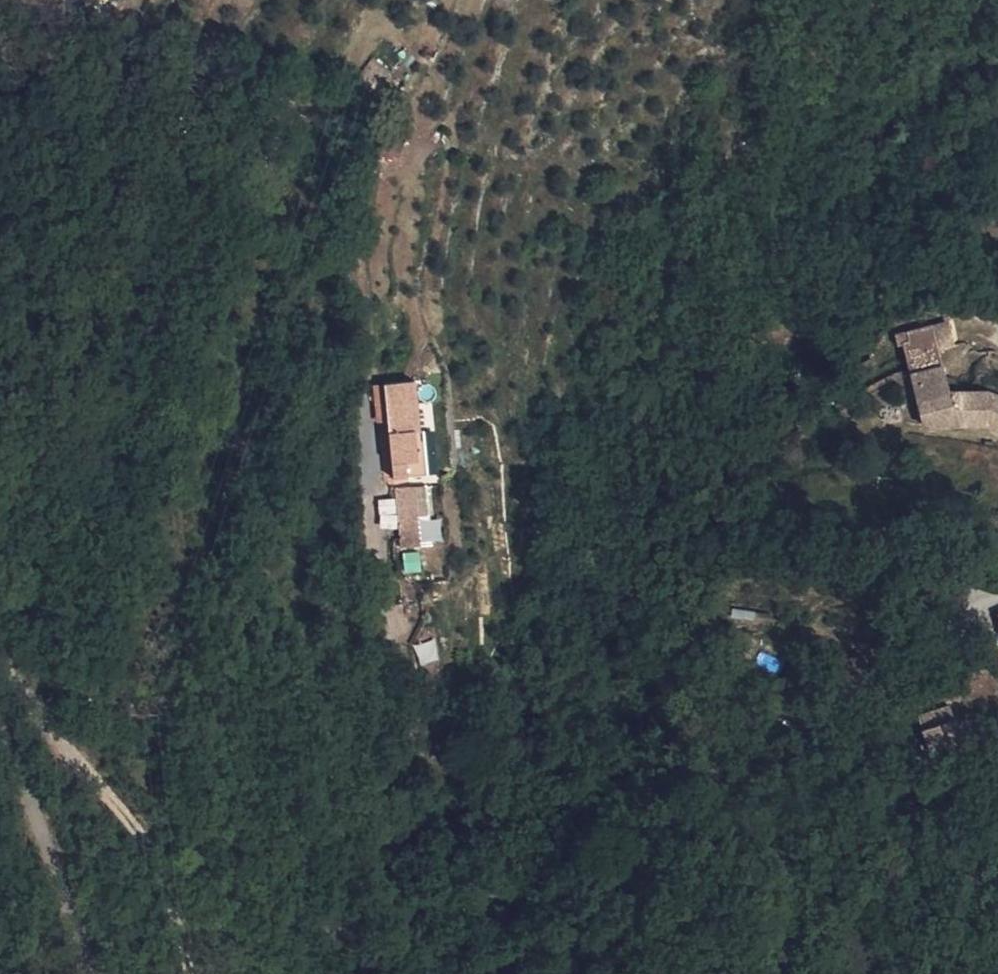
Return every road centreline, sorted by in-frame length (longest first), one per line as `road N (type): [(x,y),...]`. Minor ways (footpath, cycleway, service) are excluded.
road 1 (tertiary): [(84,973),(78,932),(0,723)]

